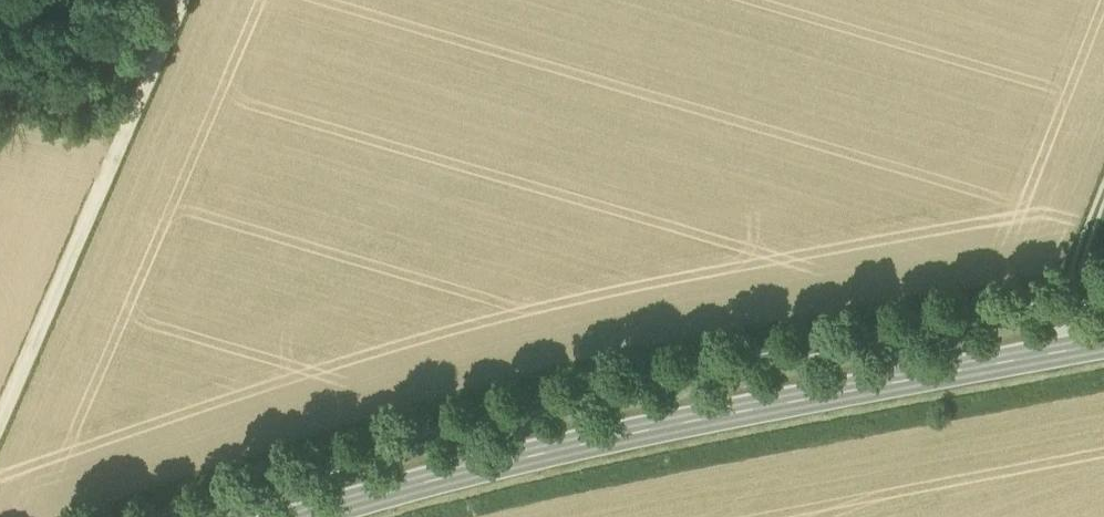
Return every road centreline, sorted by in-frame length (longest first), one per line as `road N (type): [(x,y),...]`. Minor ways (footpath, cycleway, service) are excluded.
road 1 (secondary): [(325,516),(703,424),(1103,351)]
road 2 (track): [(0,445),(181,0)]
road 3 (track): [(1103,196),(1065,307),(1066,358)]

